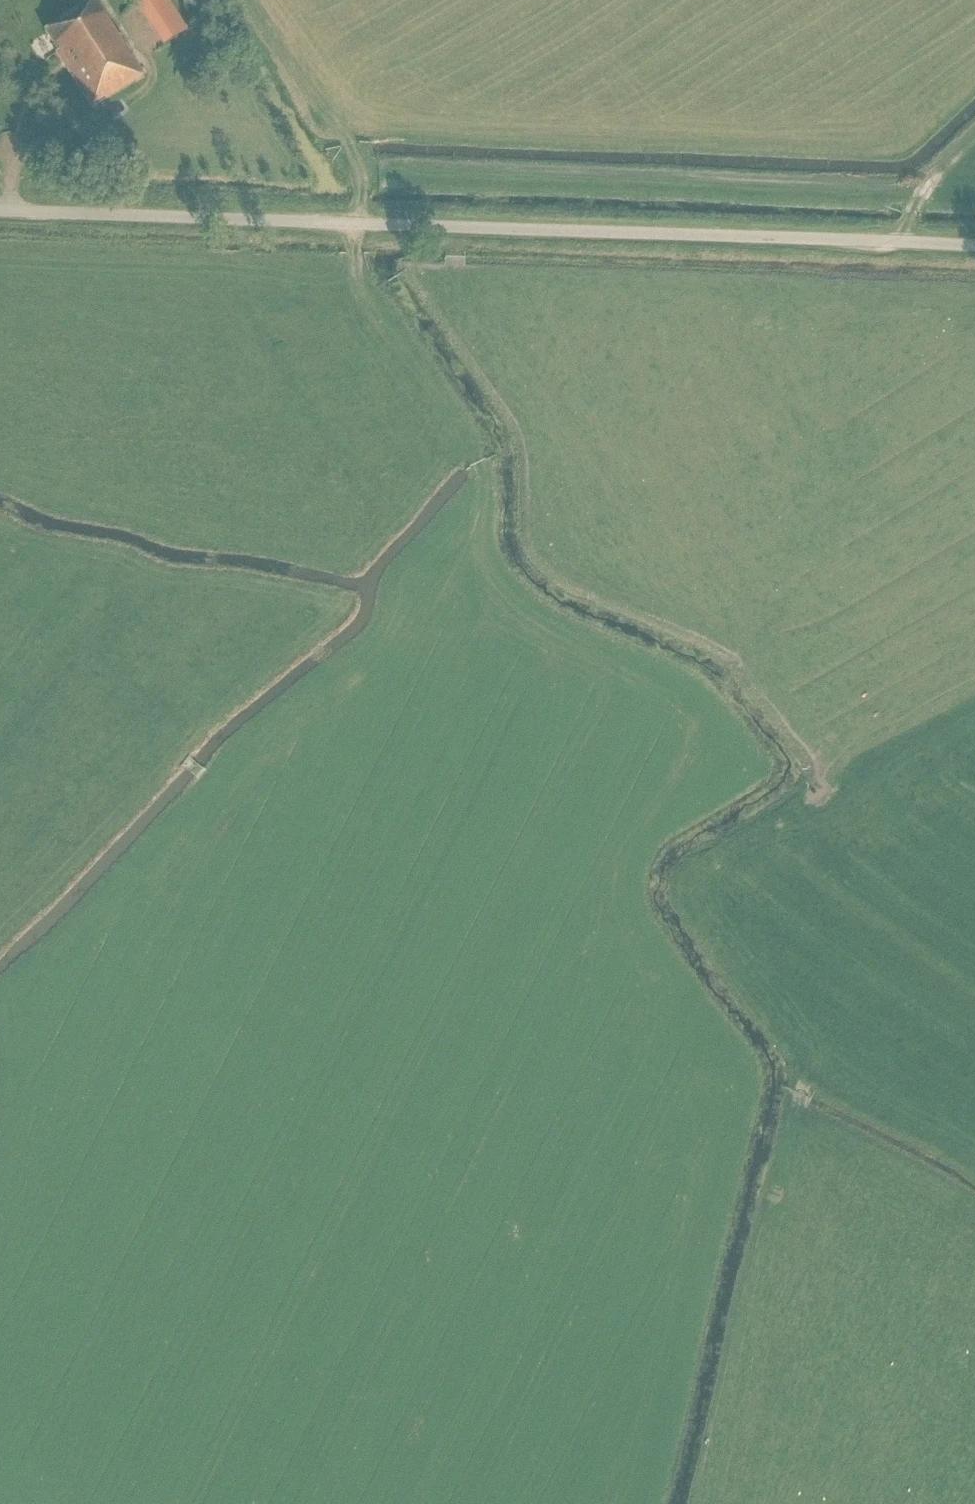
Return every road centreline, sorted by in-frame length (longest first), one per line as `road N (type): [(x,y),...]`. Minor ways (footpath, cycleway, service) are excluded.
road 1 (unclassified): [(974,246),(0,211)]
road 2 (track): [(356,224),(357,178),(343,141),(253,0)]

